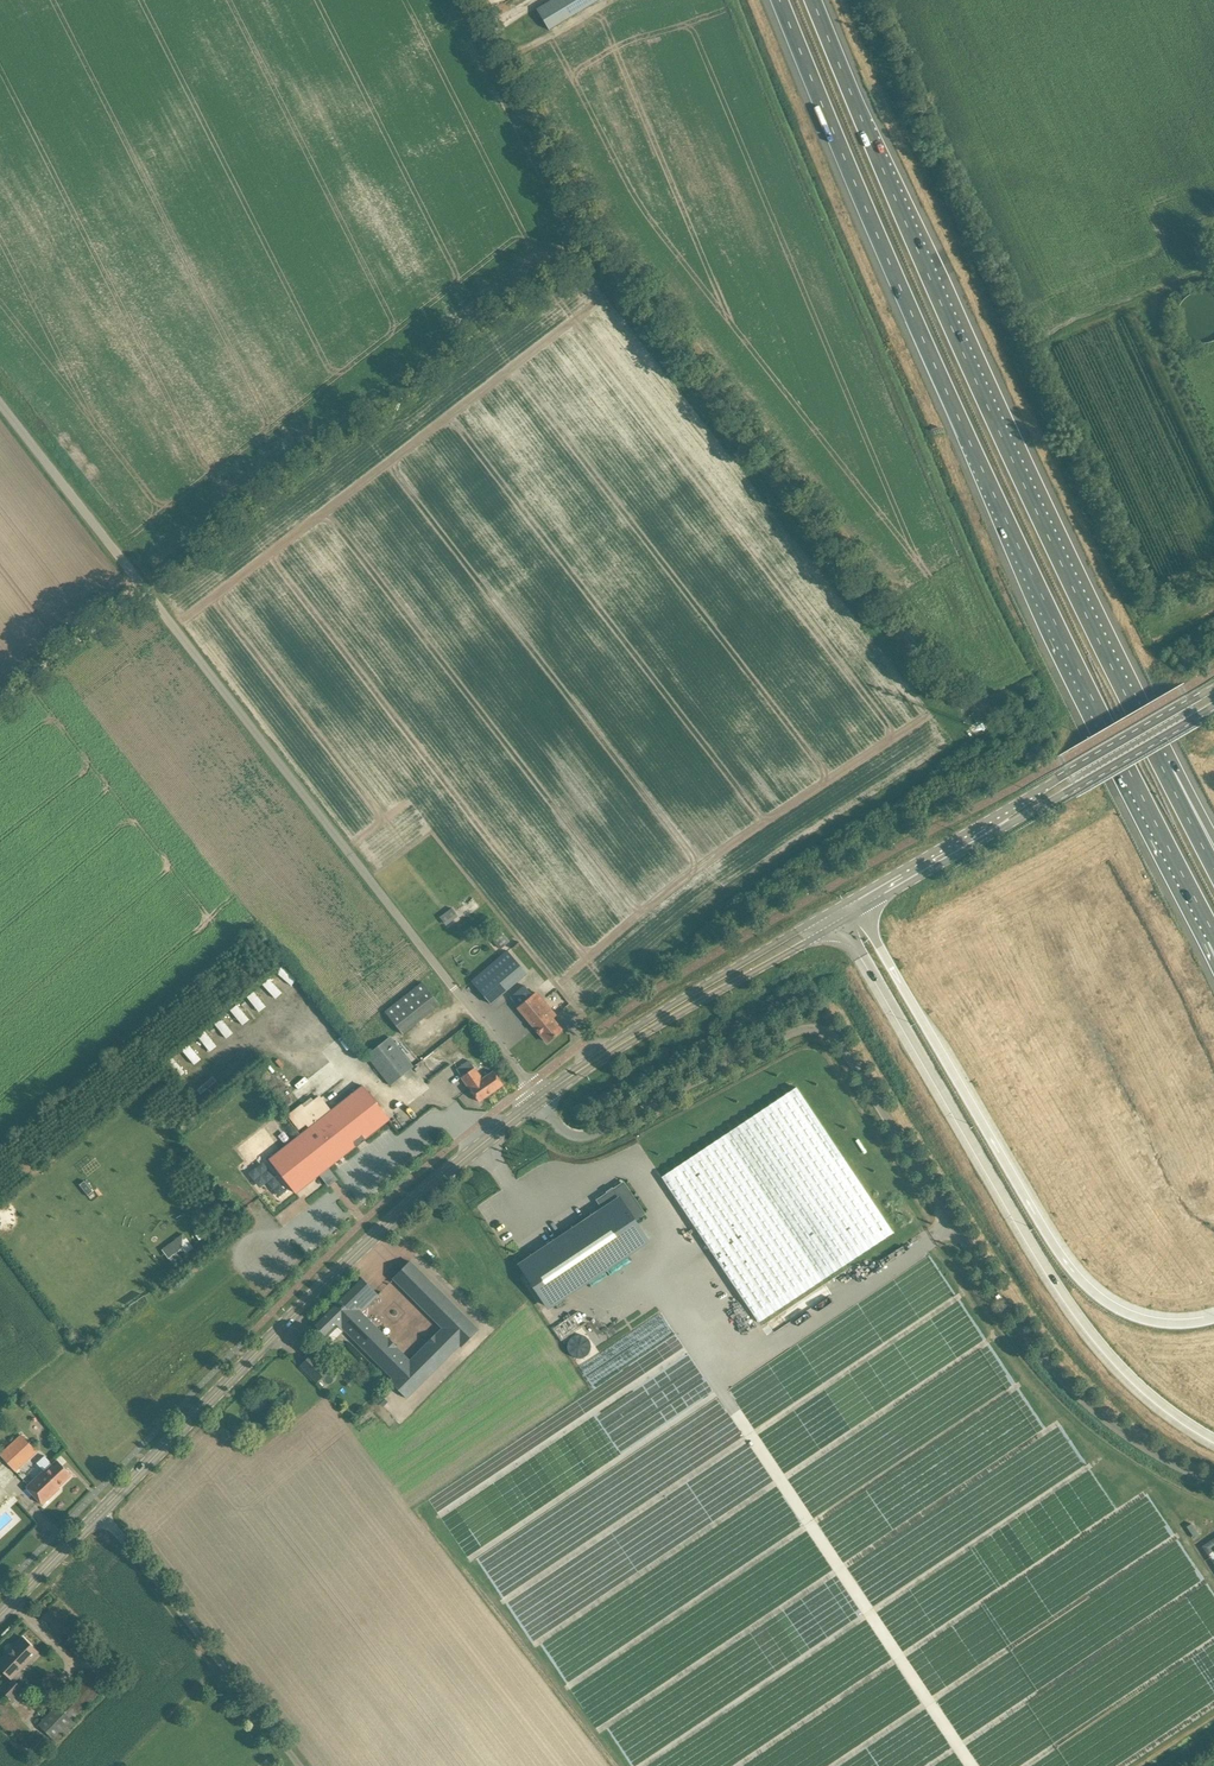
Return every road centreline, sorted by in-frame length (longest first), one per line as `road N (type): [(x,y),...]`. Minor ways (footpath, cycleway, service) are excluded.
road 1 (motorway): [(780,0),(967,436),(1213,934)]
road 2 (unclassified): [(1213,1483),(1116,1427),(1036,1350),(829,1033),(794,1032),(588,1135),(570,1135),(540,1101)]
road 3 (unclassified): [(540,1101),(297,773),(0,403)]
road 4 (unclassified): [(966,711),(601,240),(479,0)]
road 5 (motorway): [(1155,757),(913,238),(813,0)]
road 6 (motorway): [(841,914),(1071,1308),(1153,1398),(1213,1440)]
road 7 (tertiary): [(107,1507),(388,1228),(540,1101)]
road 8 (motorway): [(1213,1314),(1141,1314),(1079,1273),(856,905)]
road 9 (track): [(601,240),(150,581)]
road 10 (tertiary): [(856,905),(1213,694)]
road 11 (tertiary): [(540,1101),(614,1045),(841,914)]
road 12 (unclassified): [(307,1765),(107,1507)]
road 13 (track): [(144,587),(0,698)]
road 14 (tertiary): [(0,1617),(107,1507)]
road 15 (motorway): [(1213,867),(1155,757)]

